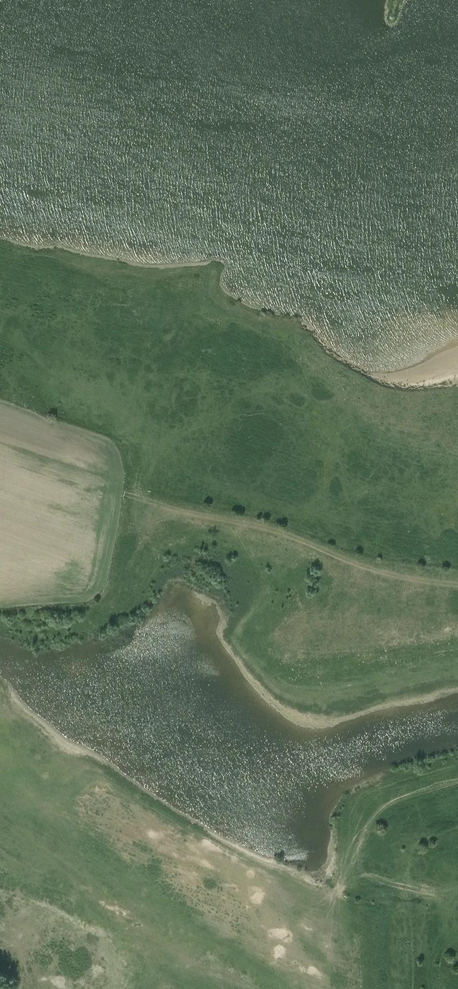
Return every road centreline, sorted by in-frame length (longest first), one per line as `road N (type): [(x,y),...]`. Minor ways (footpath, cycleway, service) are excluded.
road 1 (track): [(0,456),(100,491),(241,522),(395,576),(457,583)]
road 2 (track): [(188,294),(140,457),(141,500)]
road 3 (track): [(415,988),(413,854),(457,833)]

